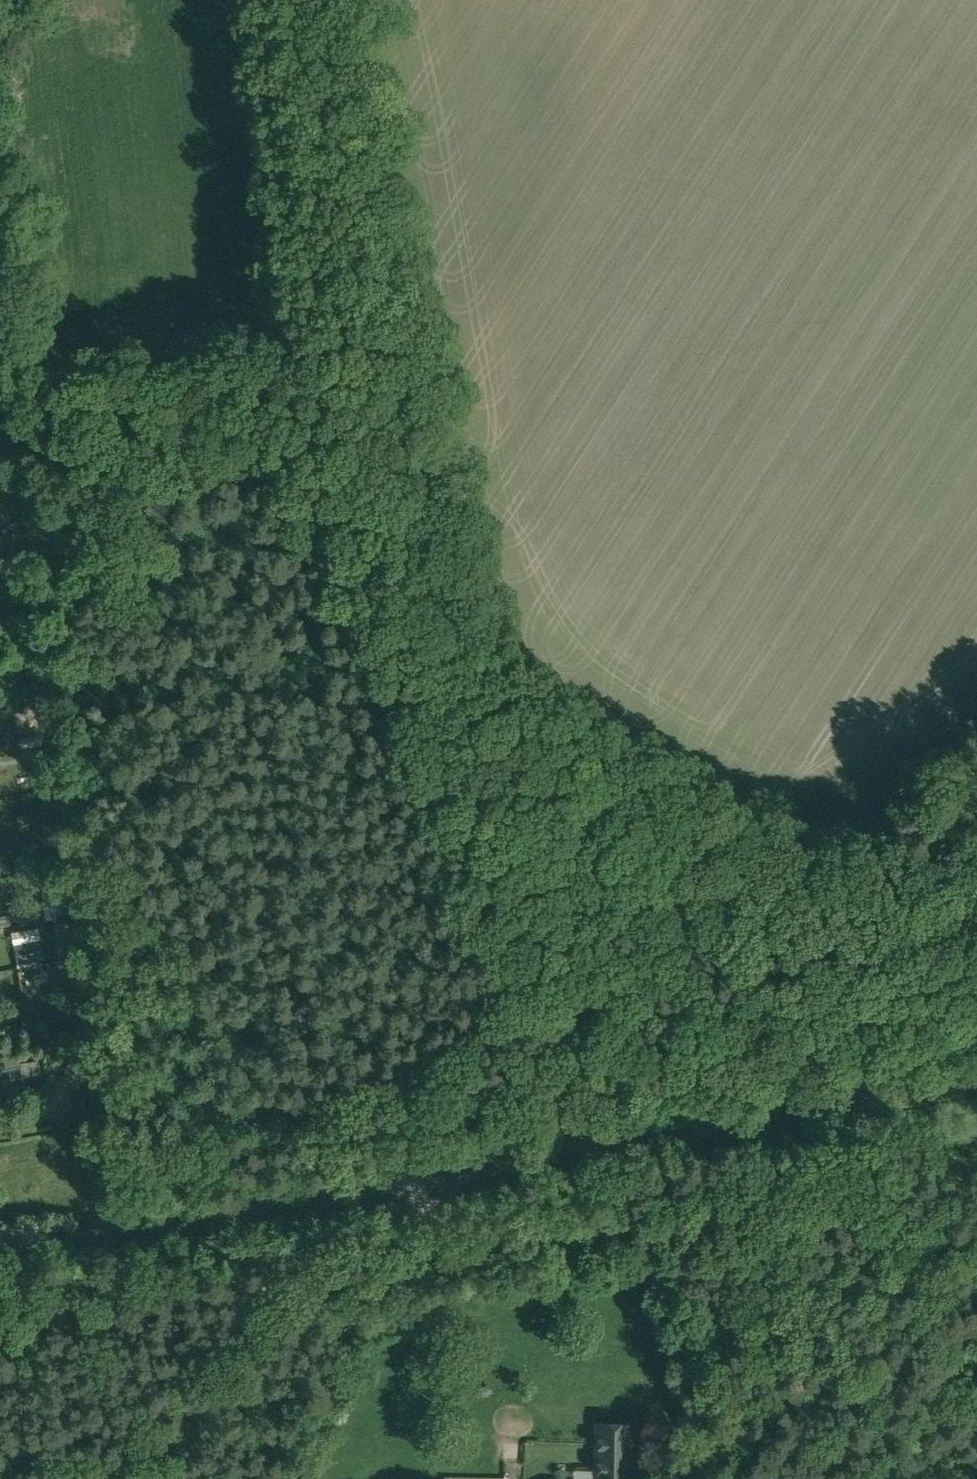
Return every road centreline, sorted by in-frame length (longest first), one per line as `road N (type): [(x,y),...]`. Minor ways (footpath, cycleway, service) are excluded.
road 1 (unclassified): [(0,1262),(976,1074)]
road 2 (track): [(622,1142),(697,1351),(709,1433),(700,1478)]

